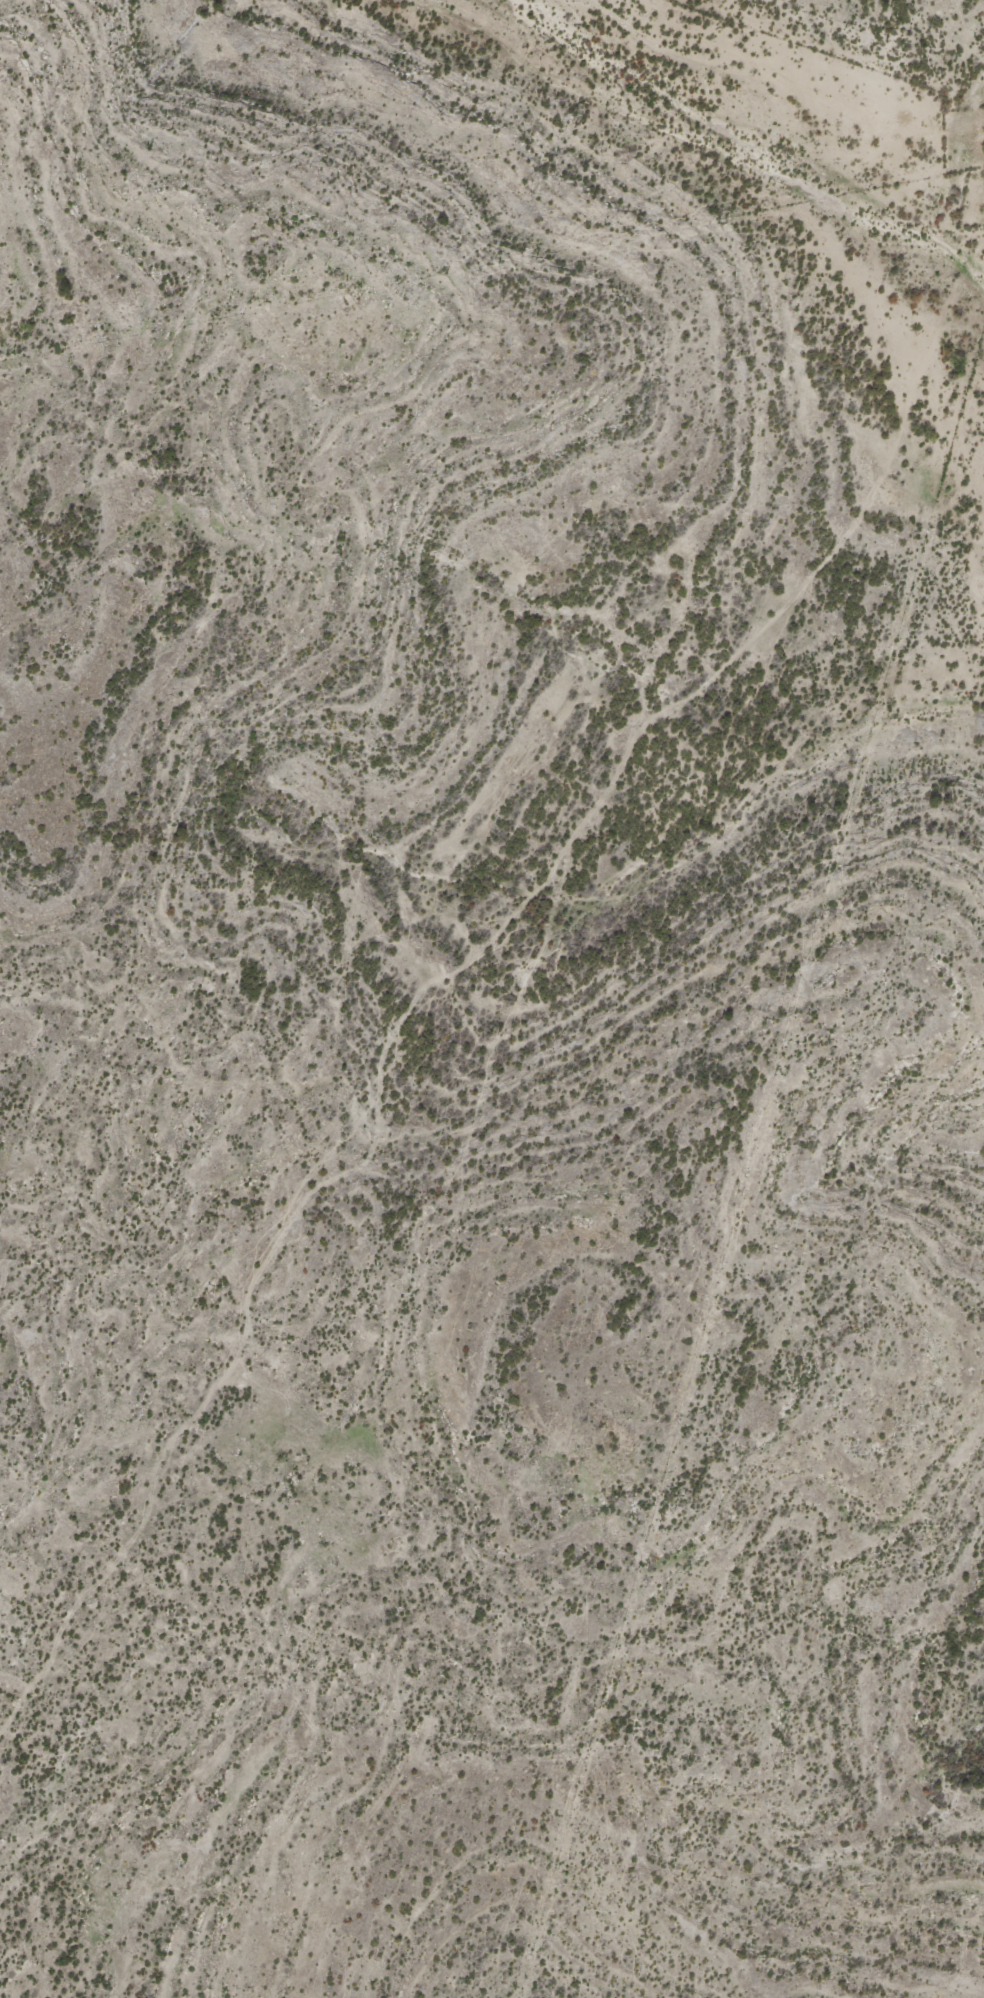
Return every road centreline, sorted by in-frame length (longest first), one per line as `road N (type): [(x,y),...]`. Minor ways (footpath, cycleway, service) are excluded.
road 1 (track): [(983,158),(945,135),(673,55),(592,0)]

